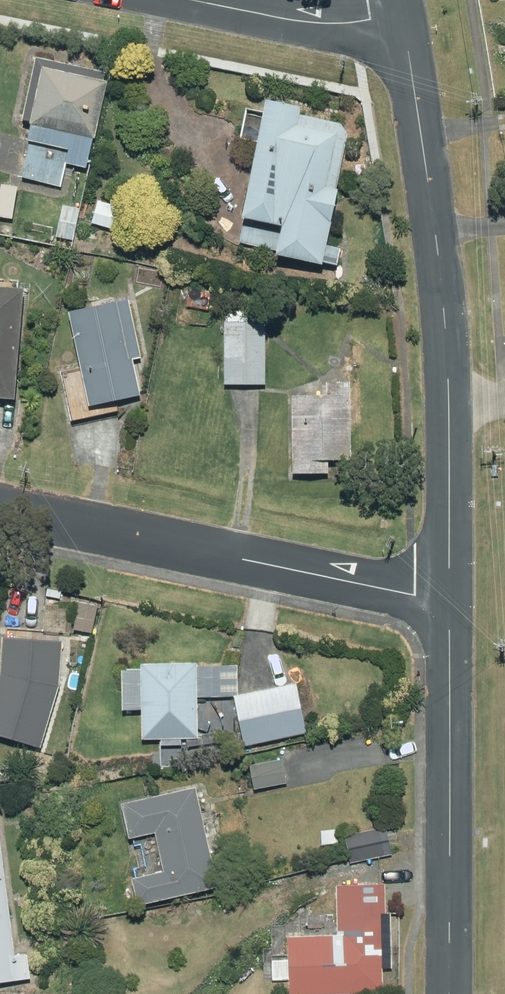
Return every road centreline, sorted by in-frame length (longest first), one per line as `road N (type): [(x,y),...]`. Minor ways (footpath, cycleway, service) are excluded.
road 1 (residential): [(0,509),(450,597)]
road 2 (tertiary): [(450,597),(452,993)]
road 3 (tertiary): [(403,18),(452,398)]
road 4 (tertiary): [(452,398),(450,597)]
road 5 (residential): [(207,0),(321,23),(403,18)]

